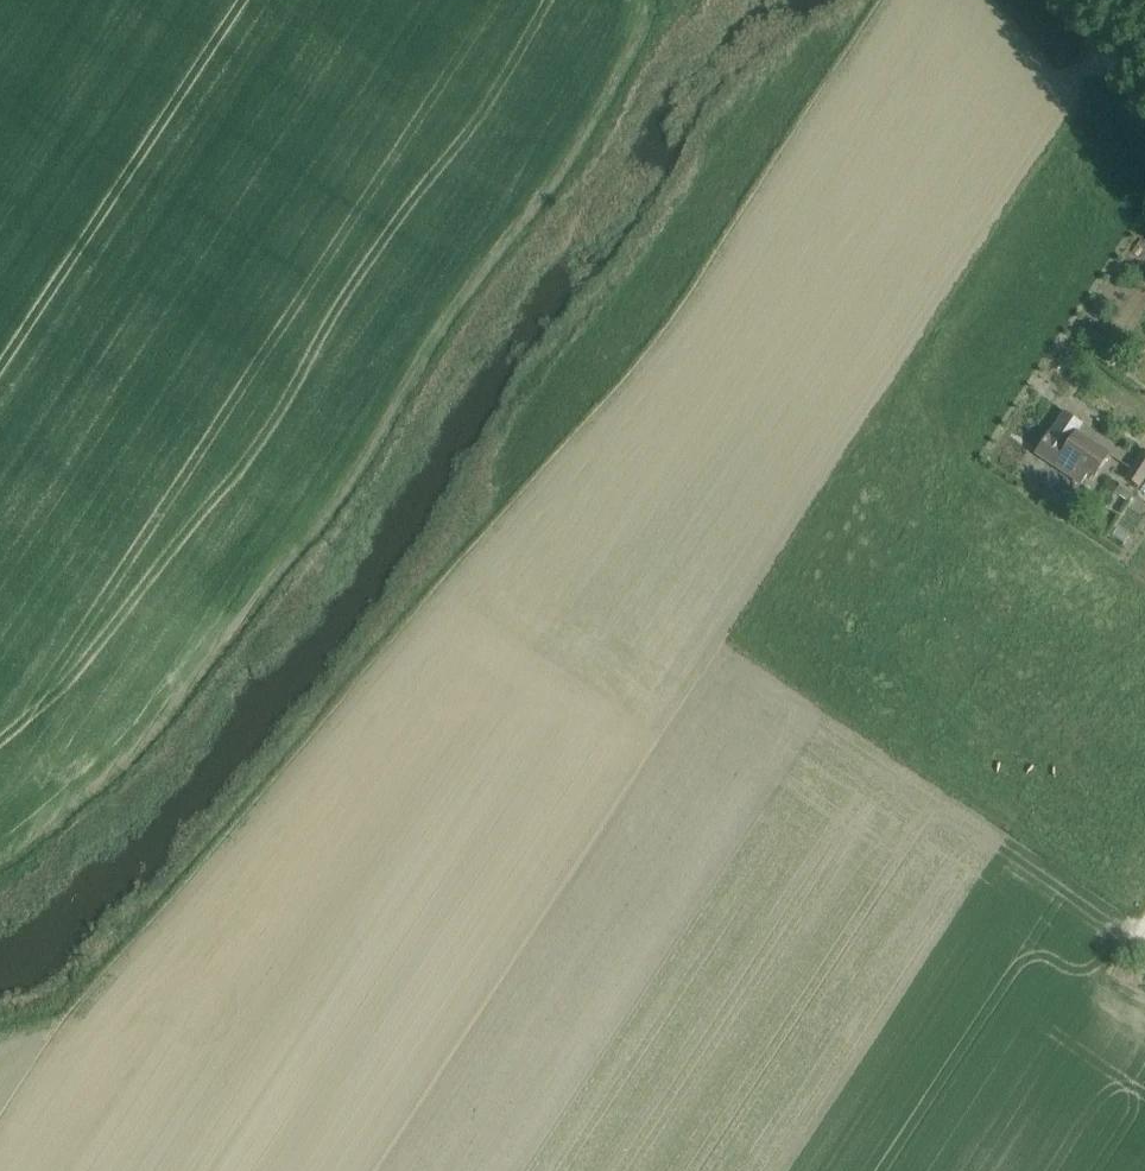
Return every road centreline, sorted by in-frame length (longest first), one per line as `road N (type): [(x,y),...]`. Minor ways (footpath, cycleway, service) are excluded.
road 1 (unclassified): [(1144,102),(1061,0)]

